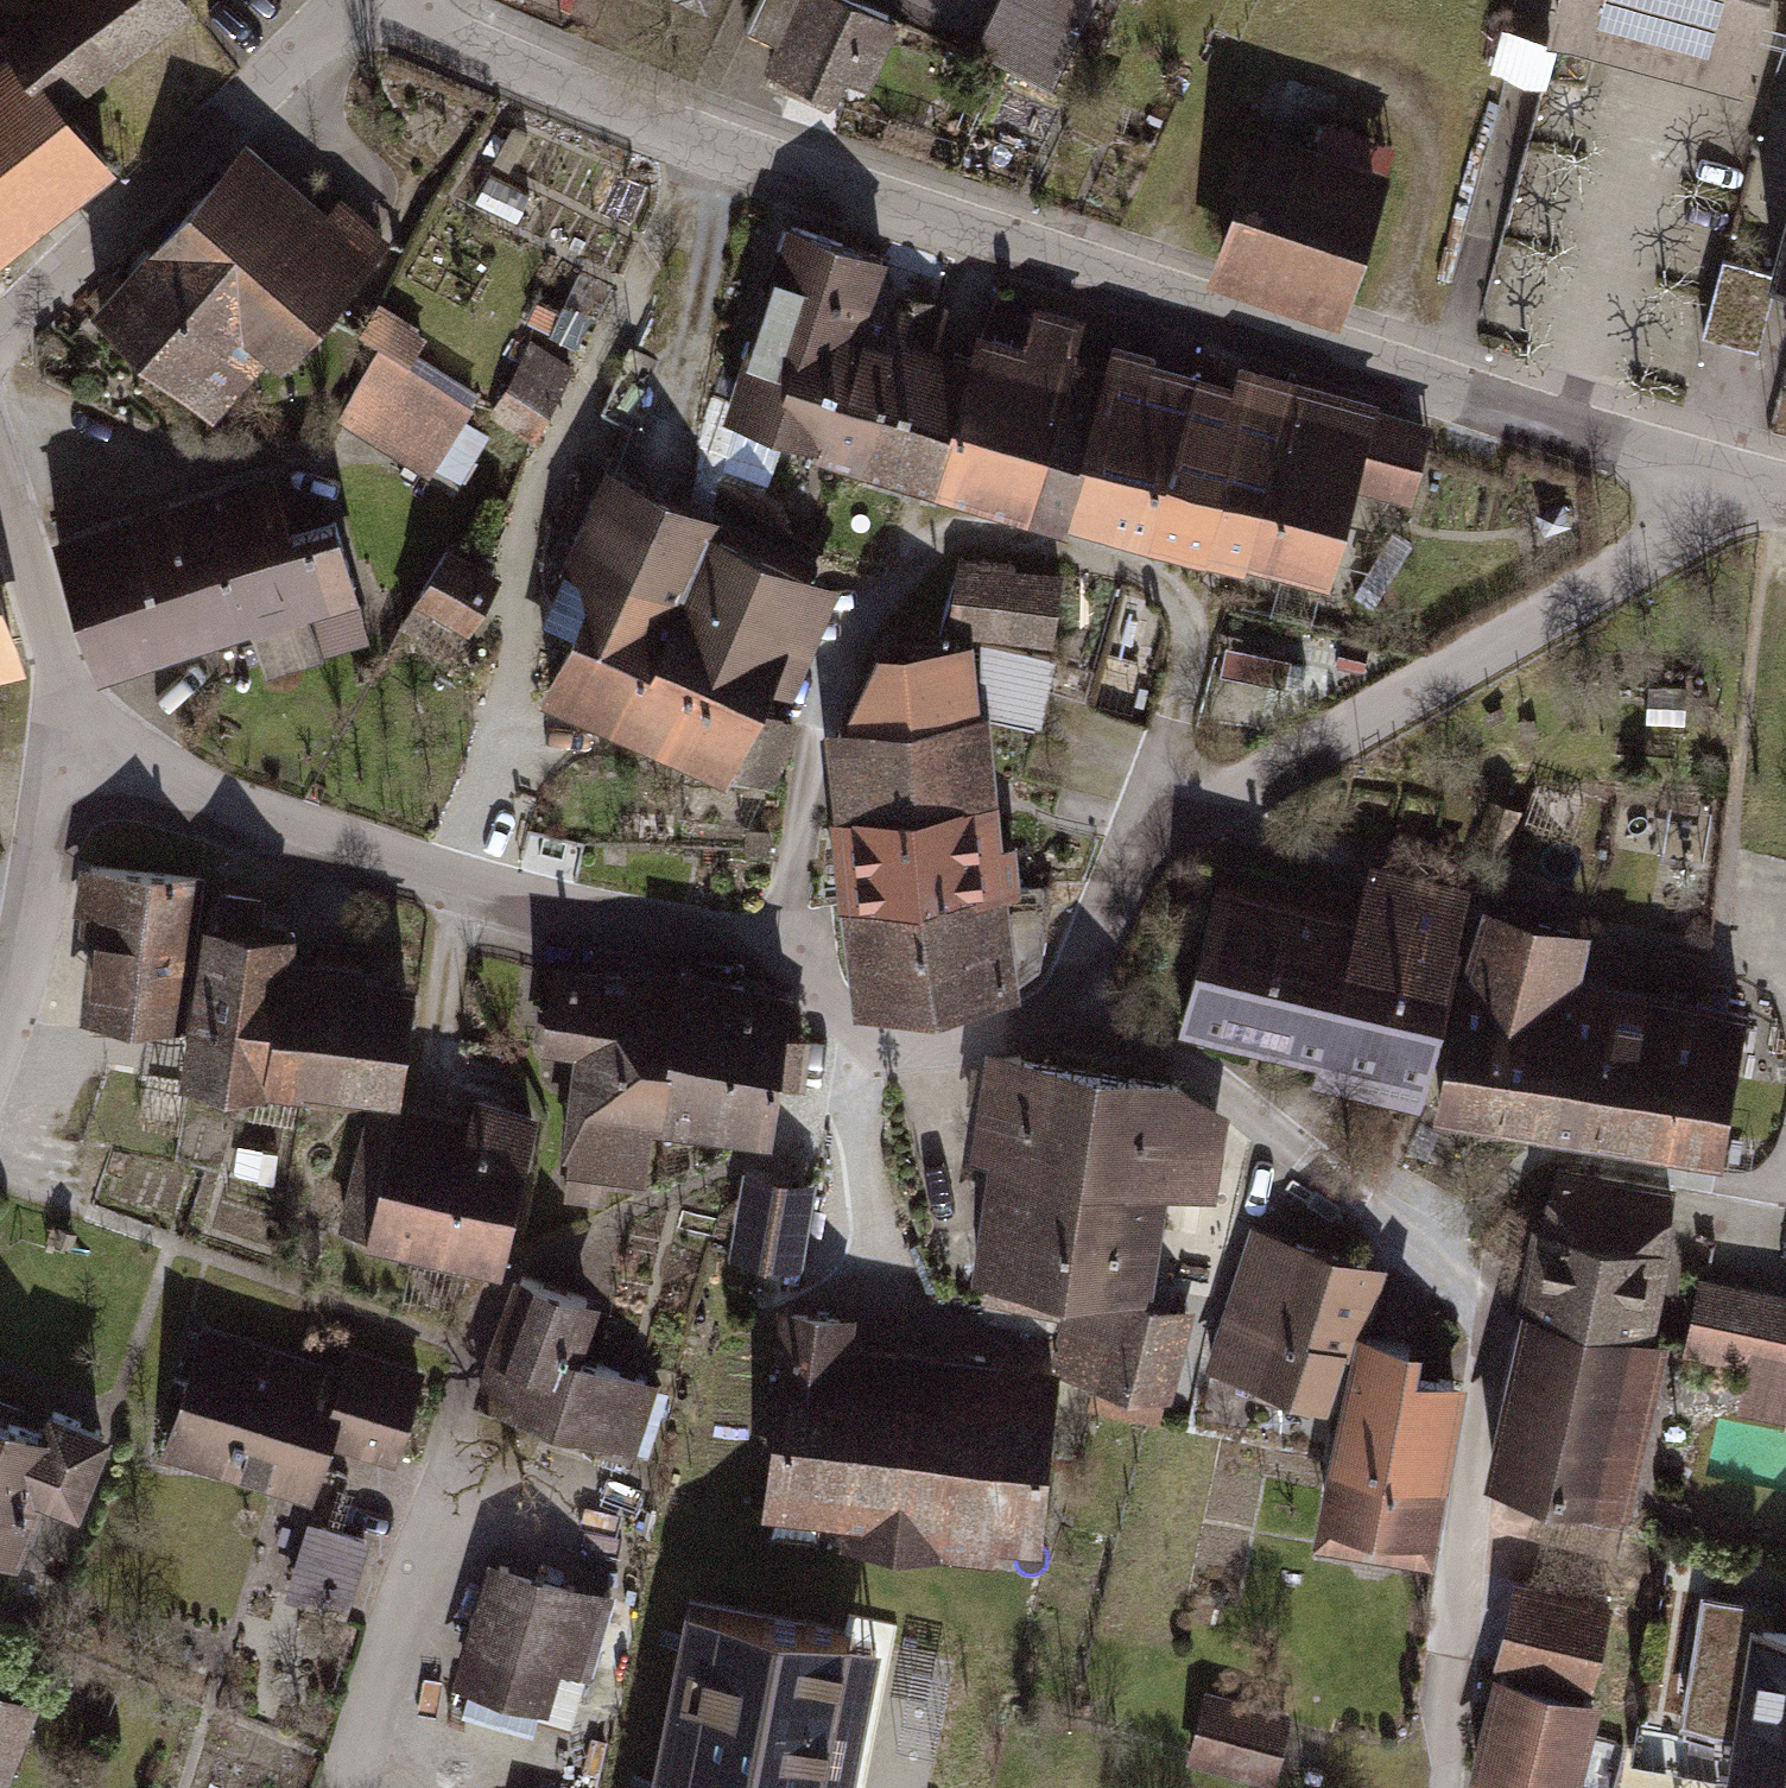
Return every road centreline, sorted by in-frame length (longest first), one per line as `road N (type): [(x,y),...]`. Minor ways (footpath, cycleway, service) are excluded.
road 1 (residential): [(374,0),(704,148),(1732,484)]
road 2 (residential): [(60,751),(348,854),(725,947),(823,991),(886,1047),(1035,1025),(1079,984)]
road 3 (residential): [(1079,984),(1139,844),(1670,546),(1732,484)]
road 4 (residential): [(1471,1281),(1079,984)]
road 5 (residential): [(346,0),(0,331)]
road 6 (residential): [(60,751),(33,916),(0,1029)]
road 7 (residential): [(0,482),(54,645),(60,751)]

